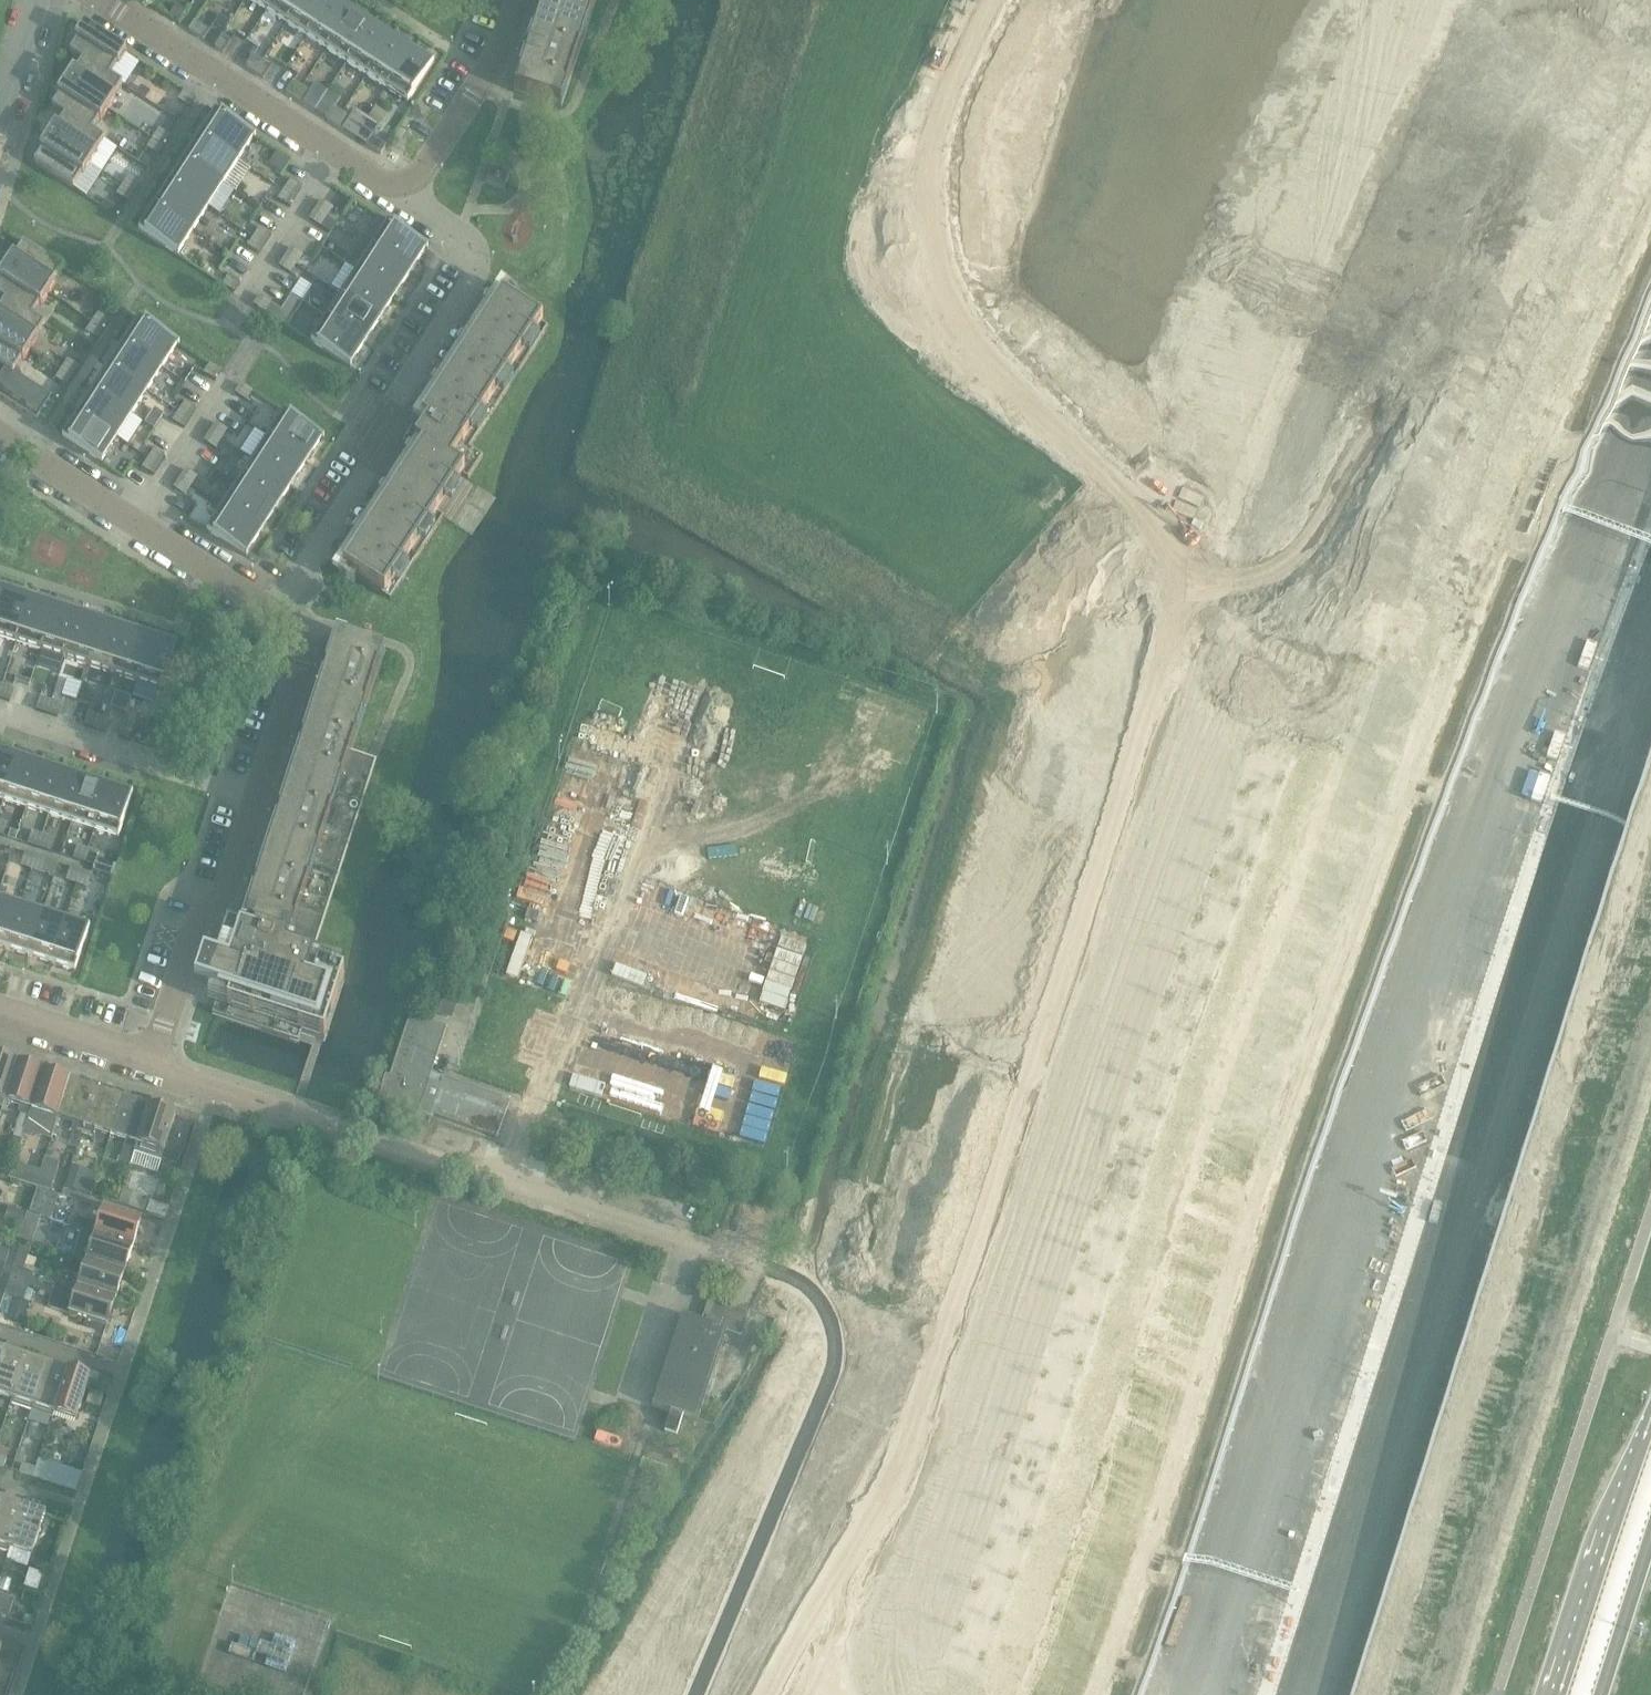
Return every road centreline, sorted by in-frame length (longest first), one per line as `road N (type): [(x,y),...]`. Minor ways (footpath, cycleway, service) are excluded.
road 1 (motorway): [(1650,419),(1507,813),(1241,1644)]
road 2 (motorway): [(1308,1694),(1650,639)]
road 3 (unclassified): [(756,1262),(149,1066)]
road 4 (residential): [(405,196),(99,0)]
road 5 (residential): [(274,612),(0,436)]
road 6 (residential): [(149,1066),(196,927),(228,886),(259,789)]
road 7 (secondary): [(1650,1420),(1558,1694)]
road 8 (residential): [(259,789),(0,711)]
road 9 (residential): [(395,397),(472,281),(475,256),(466,237),(405,196)]
road 10 (residential): [(516,0),(502,44),(405,196)]
road 11 (residential): [(259,789),(301,655),(293,627),(274,612)]
road 12 (residential): [(274,612),(370,470)]
road 13 (secondary): [(1601,1694),(1650,1540)]
road 14 (residential): [(149,1066),(0,1014)]
road 15 (tertiary): [(0,117),(38,0)]

